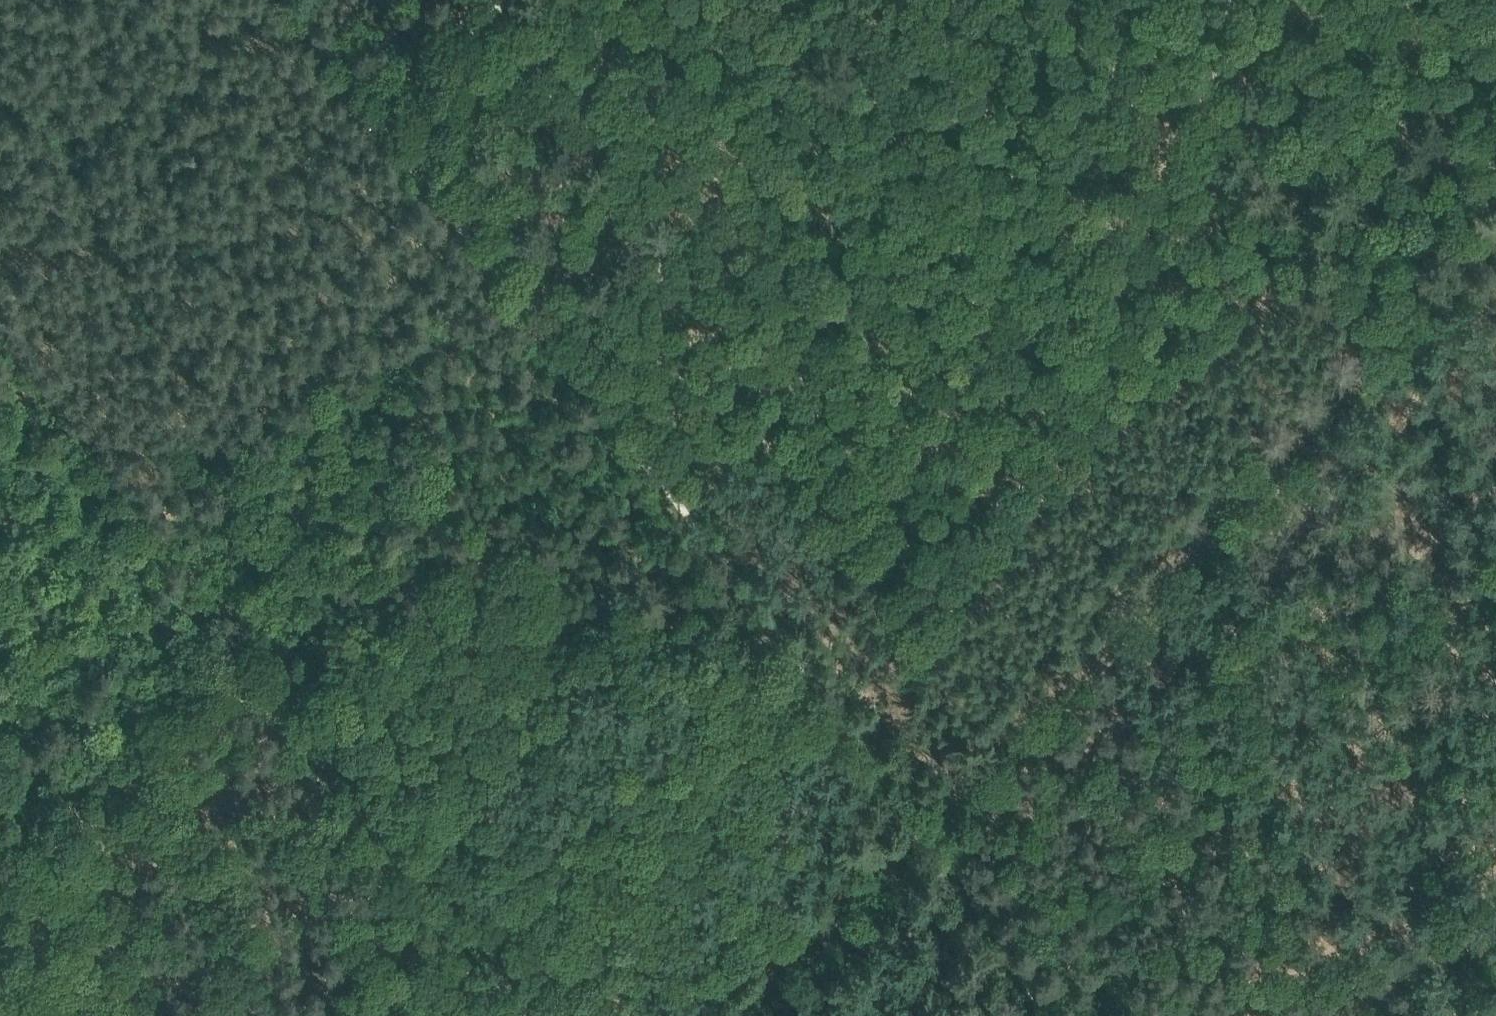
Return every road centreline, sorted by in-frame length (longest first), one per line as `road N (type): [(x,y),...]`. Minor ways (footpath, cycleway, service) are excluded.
road 1 (track): [(753,1015),(1495,236)]

